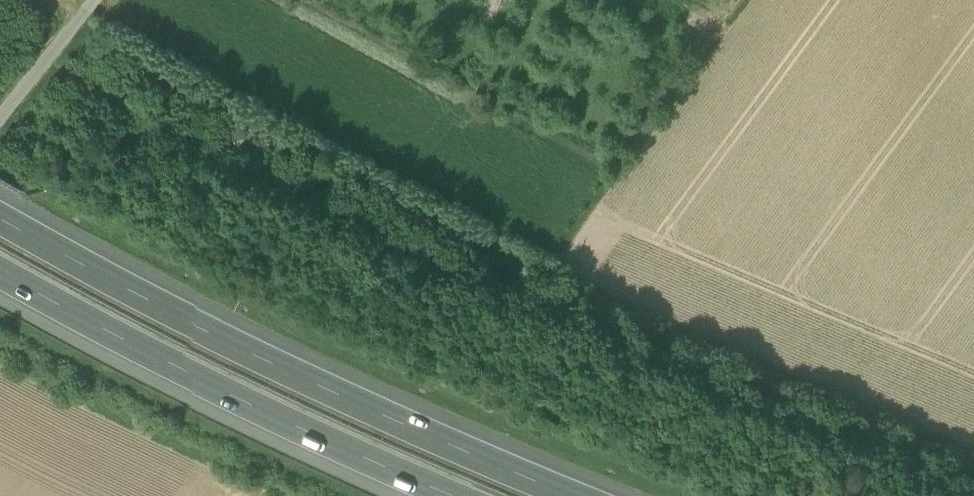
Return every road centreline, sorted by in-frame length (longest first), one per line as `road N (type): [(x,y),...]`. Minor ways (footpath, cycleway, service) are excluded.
road 1 (motorway): [(585,495),(214,330),(0,215)]
road 2 (motorway): [(0,269),(192,372),(466,495)]
road 3 (residential): [(0,119),(96,0)]

